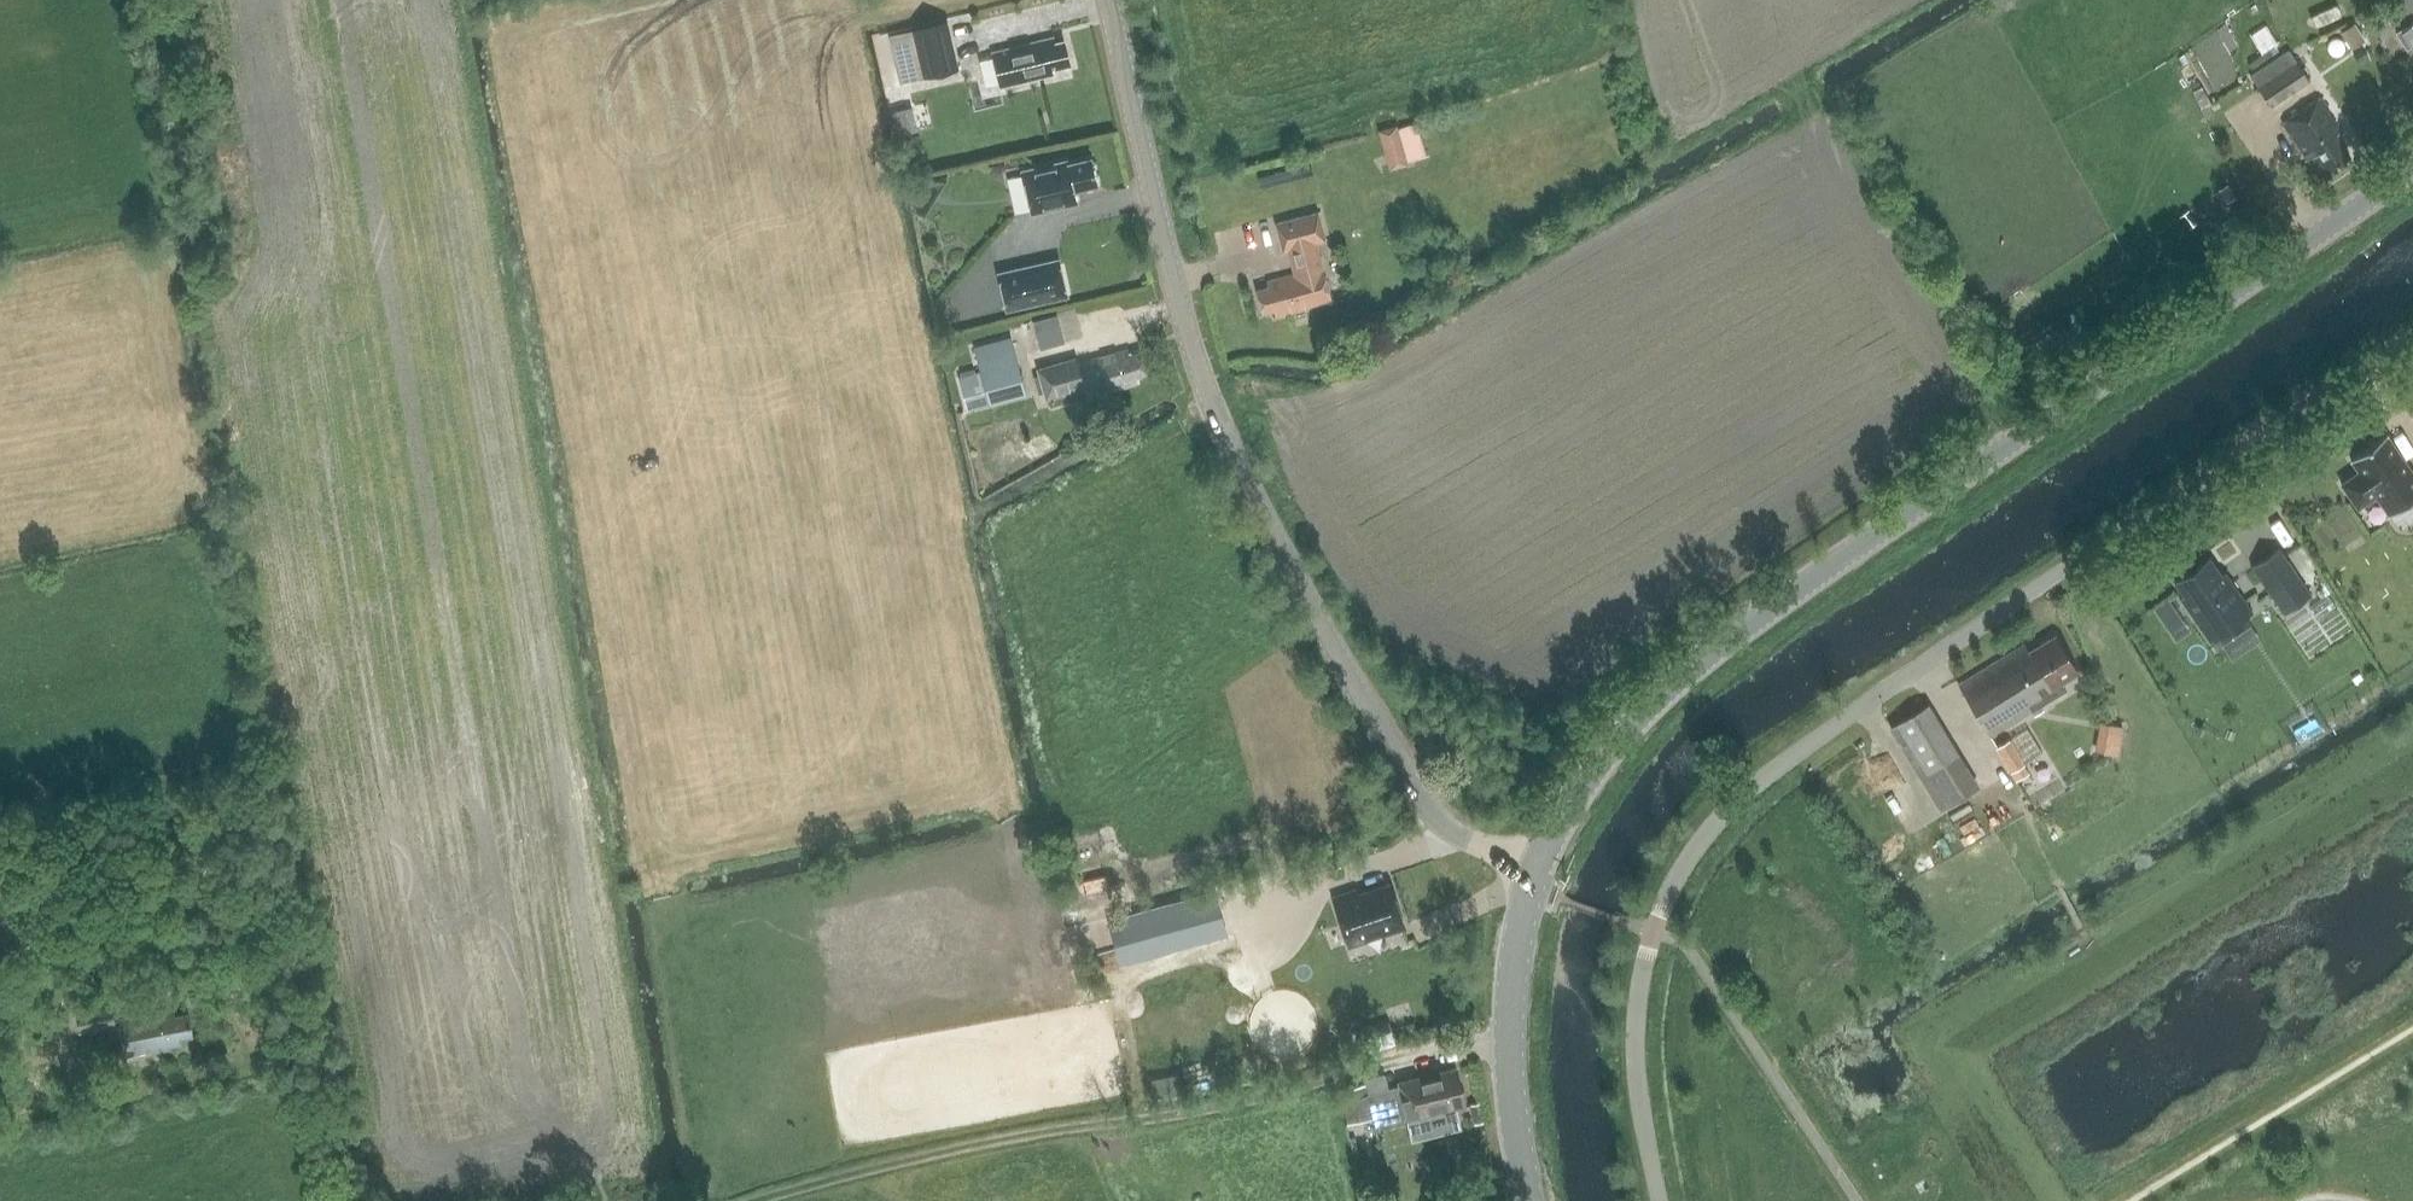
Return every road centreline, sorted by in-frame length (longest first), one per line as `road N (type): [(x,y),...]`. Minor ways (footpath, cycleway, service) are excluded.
road 1 (unclassified): [(1659,1200),(1634,1028),(1652,929),(1705,830),(1782,756),(2412,328)]
road 2 (secondary): [(1534,872),(1582,784),(1670,685),(2412,170)]
road 3 (tertiary): [(1534,872),(1448,827),(1405,777),(1250,488),(1190,338),(1109,0)]
road 4 (secondary): [(1533,1200),(1518,1121),(1513,1009),(1534,872)]

